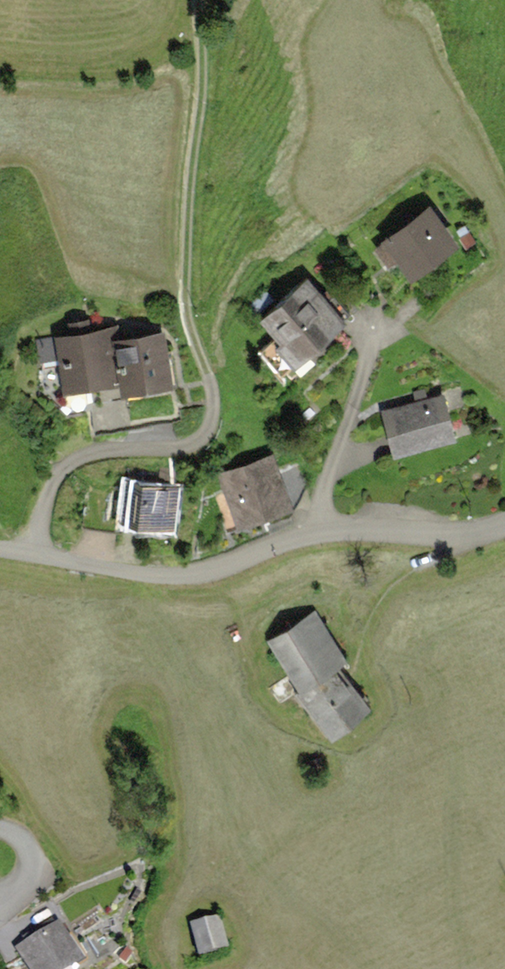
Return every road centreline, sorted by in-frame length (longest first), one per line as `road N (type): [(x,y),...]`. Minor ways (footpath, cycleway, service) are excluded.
road 1 (track): [(24,555),(70,457),(142,443),(187,447),(213,422),(216,406),(186,304),(185,230),(204,88),(199,0)]
road 2 (unclassified): [(317,532),(178,583),(0,552)]
road 3 (residential): [(317,532),(329,466),(382,310)]
road 4 (unclassified): [(504,526),(439,541),(317,532)]

